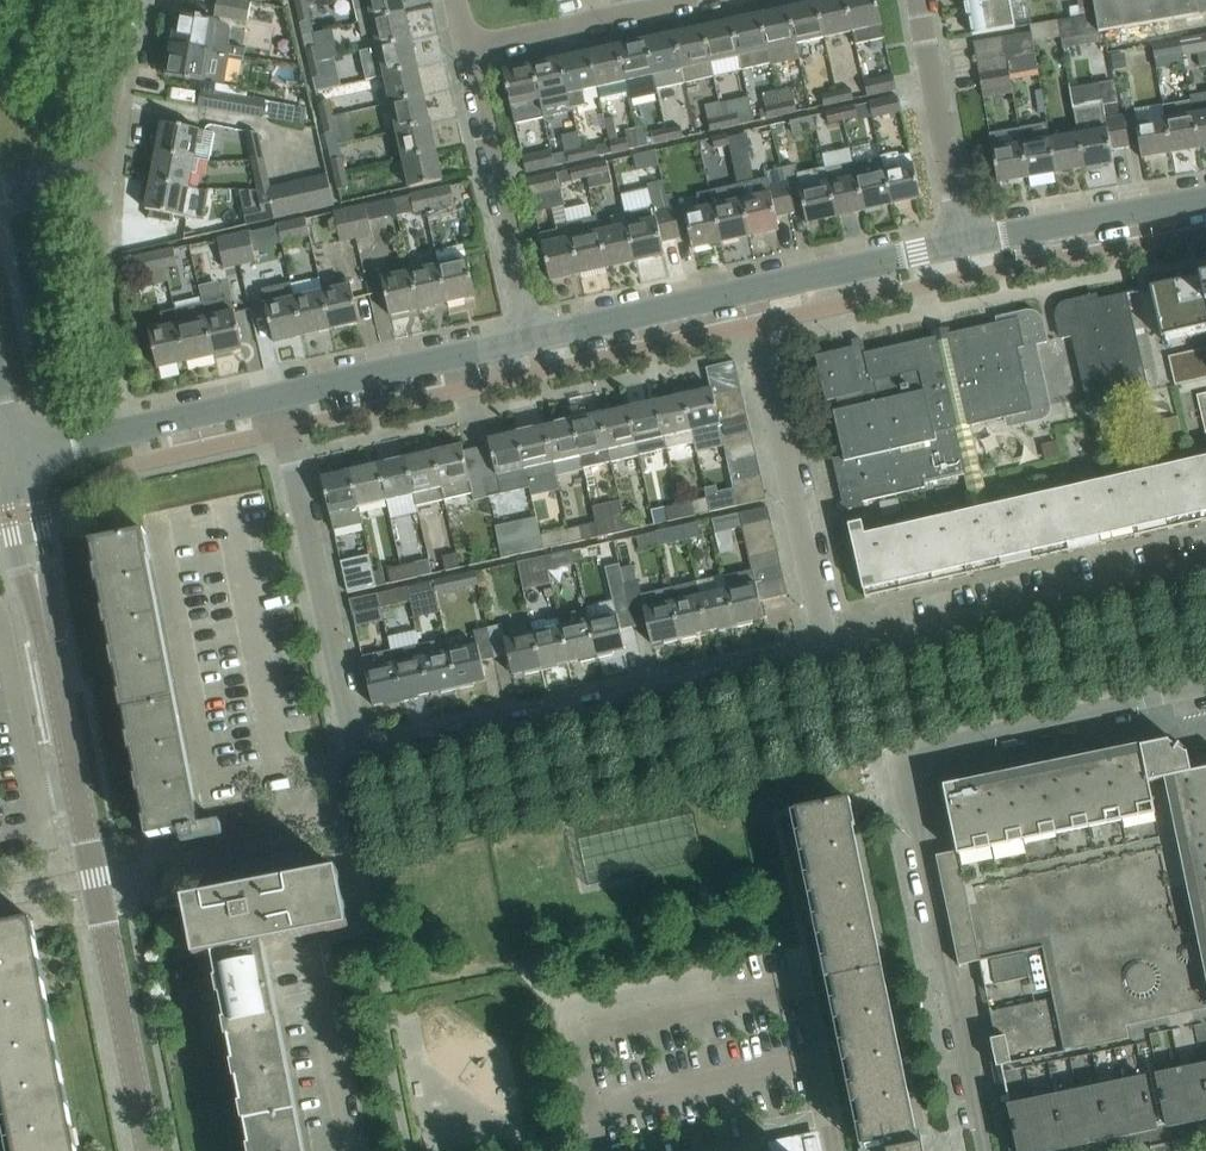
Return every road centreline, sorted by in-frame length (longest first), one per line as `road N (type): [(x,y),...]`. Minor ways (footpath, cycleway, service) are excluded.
road 1 (tertiary): [(148,1150),(13,458)]
road 2 (residential): [(983,1150),(908,792),(910,764),(926,750),(1205,687)]
road 3 (residential): [(358,745),(372,756),(390,755),(829,656)]
road 4 (tertiary): [(533,340),(959,246)]
road 5 (residential): [(829,656),(1205,572)]
road 6 (residential): [(358,745),(278,397)]
road 7 (residential): [(533,340),(466,46)]
road 8 (residential): [(829,656),(765,372)]
road 9 (tertiary): [(13,458),(278,397)]
road 10 (tertiary): [(278,397),(533,340)]
road 11 (tertiary): [(959,246),(1205,202)]
road 12 (residential): [(959,246),(919,0)]
road 13 (residential): [(466,46),(698,0)]
road 14 (residential): [(314,947),(354,1150)]
road 15 (residential): [(102,180),(132,0)]
road 16 (residential): [(109,307),(102,180)]

